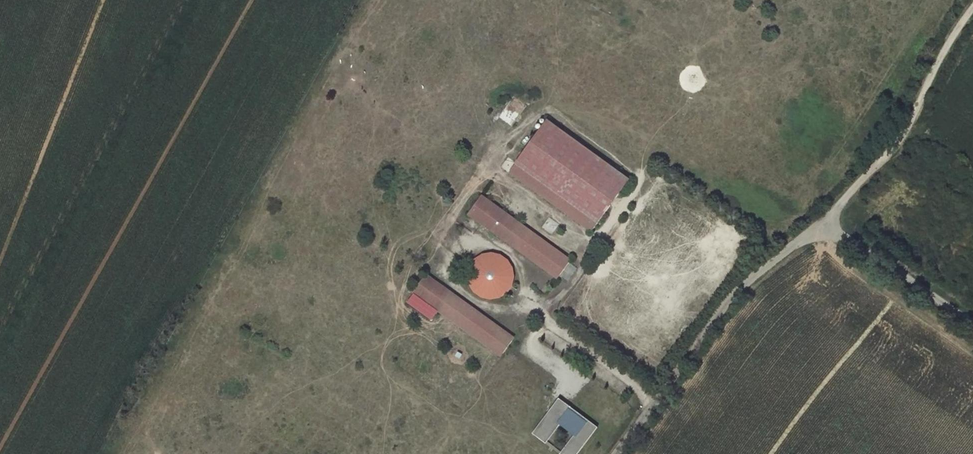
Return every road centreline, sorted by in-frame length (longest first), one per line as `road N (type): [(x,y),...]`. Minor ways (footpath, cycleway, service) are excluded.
road 1 (unclassified): [(614,453),(744,282),(823,223),(932,295)]
road 2 (track): [(972,8),(896,144),(823,223)]

